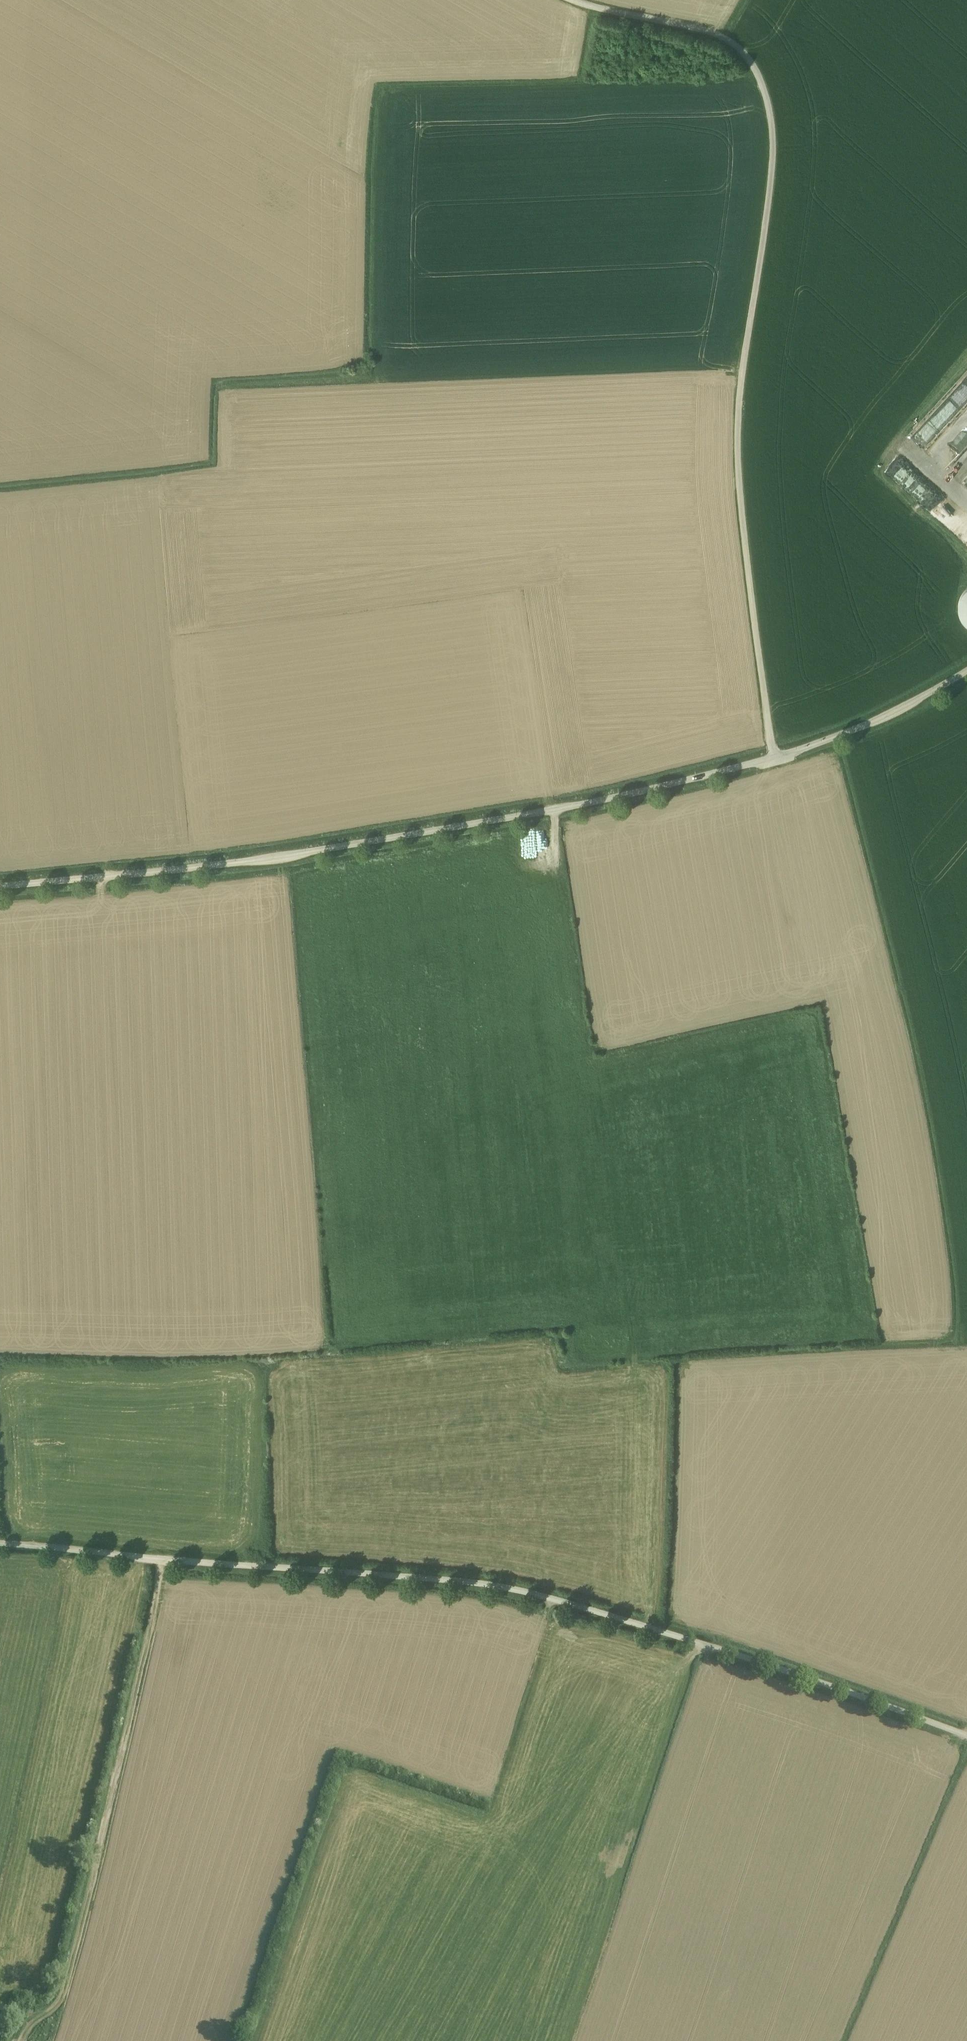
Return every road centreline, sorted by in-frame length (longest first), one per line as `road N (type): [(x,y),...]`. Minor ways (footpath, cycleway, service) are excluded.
road 1 (unclassified): [(966,1735),(760,1662),(475,1582),(0,1544)]
road 2 (unclassified): [(571,0),(732,40),(766,89),(775,146),(745,357),(740,462),(775,758)]
road 3 (unclassified): [(0,886),(320,850),(587,803),(775,758)]
road 4 (unclassified): [(775,758),(871,724),(966,672)]

